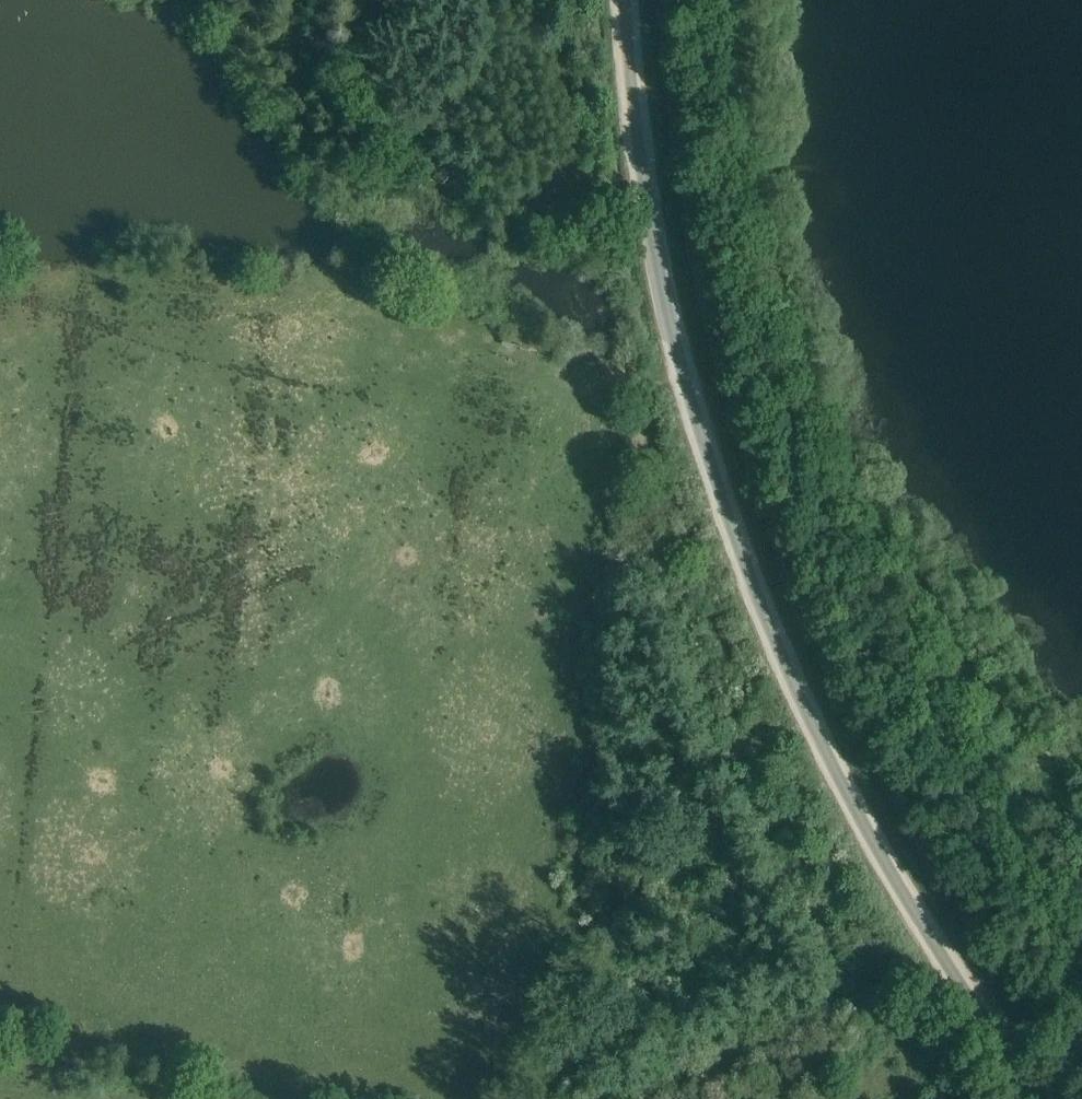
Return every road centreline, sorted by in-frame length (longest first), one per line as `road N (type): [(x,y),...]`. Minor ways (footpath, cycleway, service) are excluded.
road 1 (unclassified): [(1036,1098),(906,908),(823,762),(781,665),(706,455),(649,246),(612,0)]

